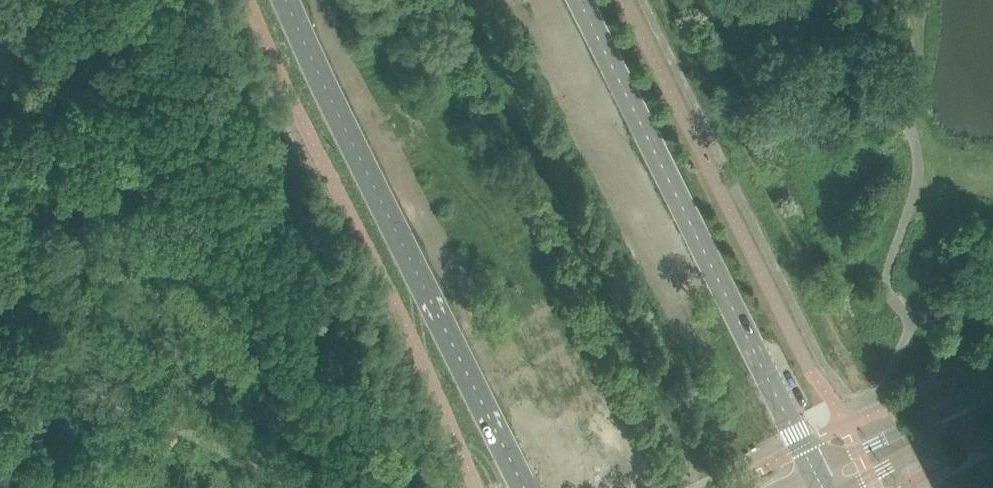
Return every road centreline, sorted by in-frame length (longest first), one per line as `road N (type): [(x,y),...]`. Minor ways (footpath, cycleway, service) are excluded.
road 1 (secondary): [(287,0),(525,487)]
road 2 (secondary): [(814,467),(580,0)]
road 3 (track): [(874,404),(669,0)]
road 4 (tertiary): [(992,397),(814,467)]
road 5 (tertiary): [(851,487),(992,399)]

